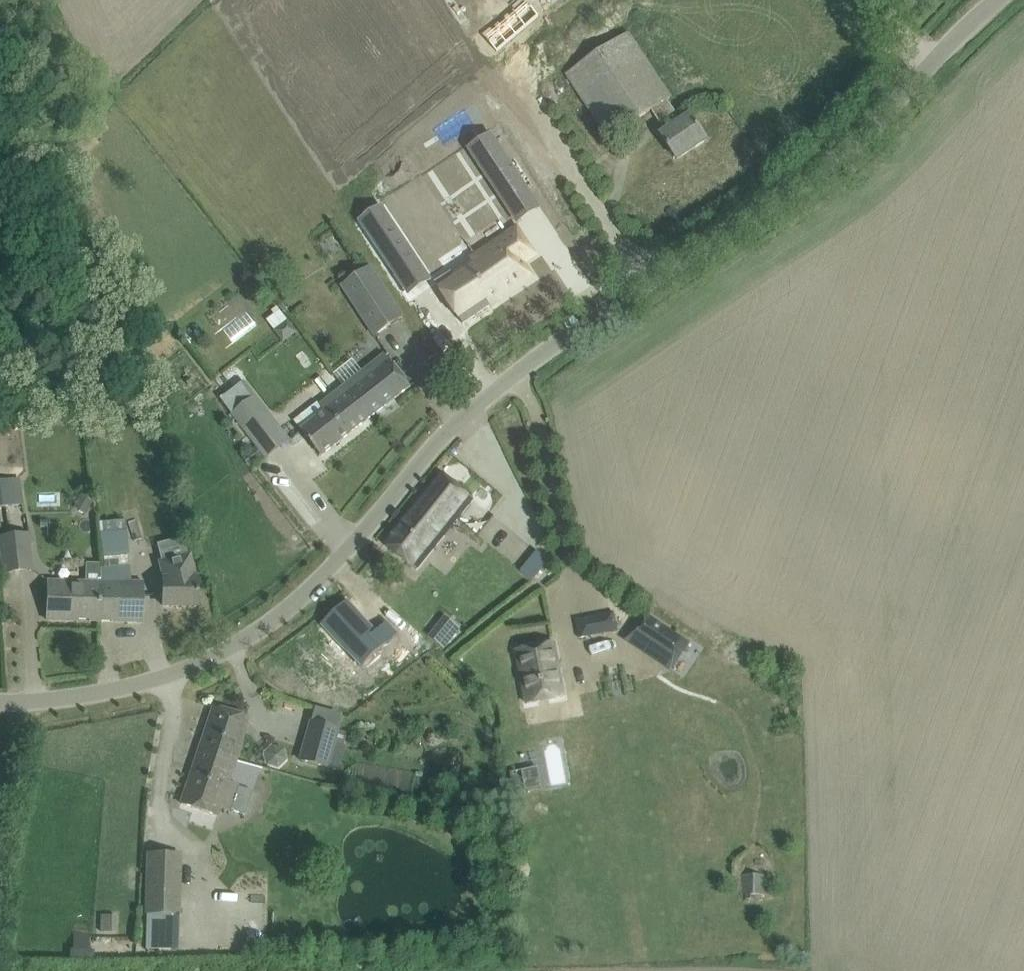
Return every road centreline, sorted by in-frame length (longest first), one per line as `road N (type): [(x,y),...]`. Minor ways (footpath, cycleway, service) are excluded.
road 1 (unclassified): [(0,702),(141,684),(213,657),(276,619),(481,401),(565,336),(850,149),(931,65)]

